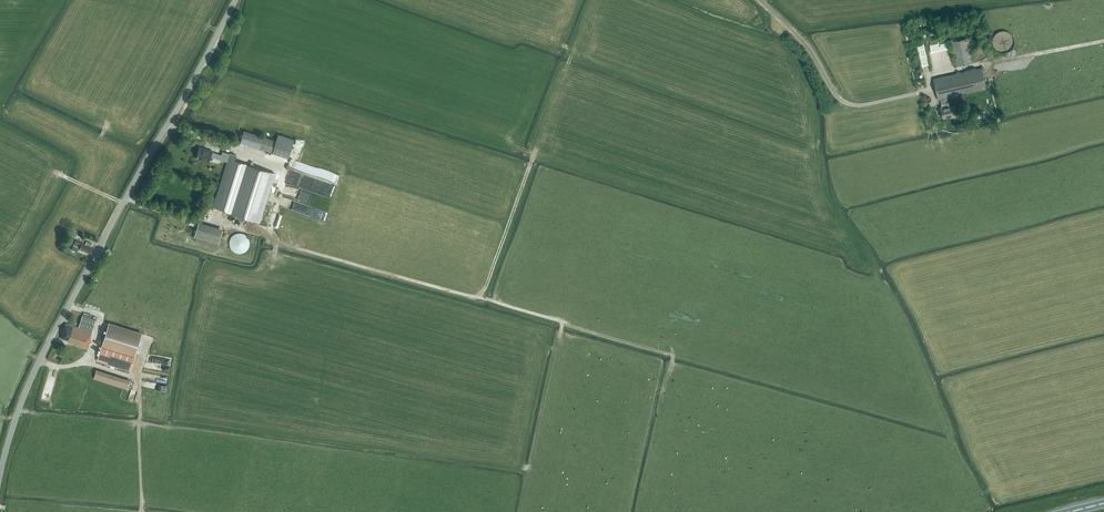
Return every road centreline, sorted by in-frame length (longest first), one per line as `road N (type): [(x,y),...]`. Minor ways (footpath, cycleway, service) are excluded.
road 1 (tertiary): [(0,475),(40,360),(236,0)]

